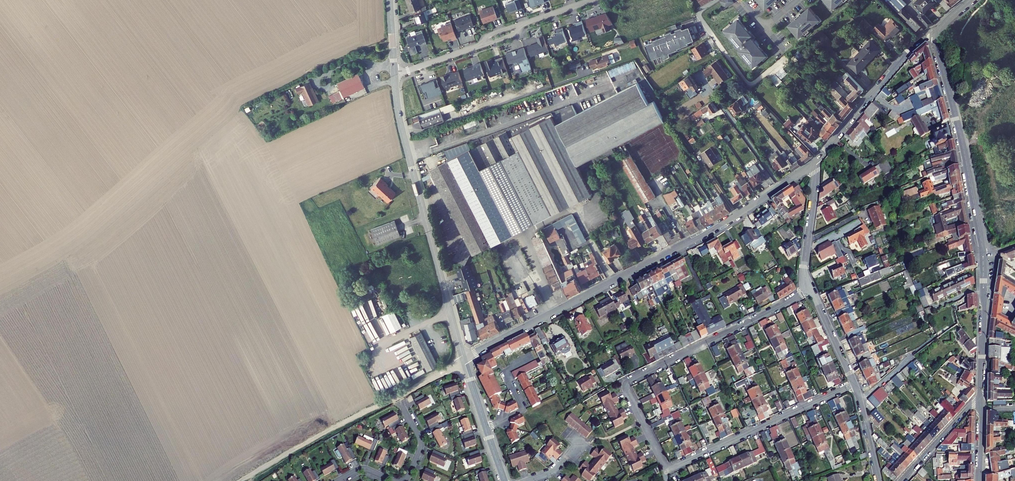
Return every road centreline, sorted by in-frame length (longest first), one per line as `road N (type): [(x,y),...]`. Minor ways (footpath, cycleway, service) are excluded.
road 1 (residential): [(811,289),(628,381),(626,391),(668,468),(854,384)]
road 2 (residential): [(463,359),(703,234),(815,162)]
road 3 (tertiary): [(394,73),(402,131),(463,359)]
road 4 (tertiary): [(938,35),(982,254)]
road 5 (residential): [(815,162),(916,43),(938,35)]
road 6 (track): [(240,480),(398,398)]
road 7 (tertiary): [(982,254),(981,395)]
road 8 (residential): [(815,162),(804,268),(811,289)]
road 9 (tertiary): [(463,359),(504,480)]

